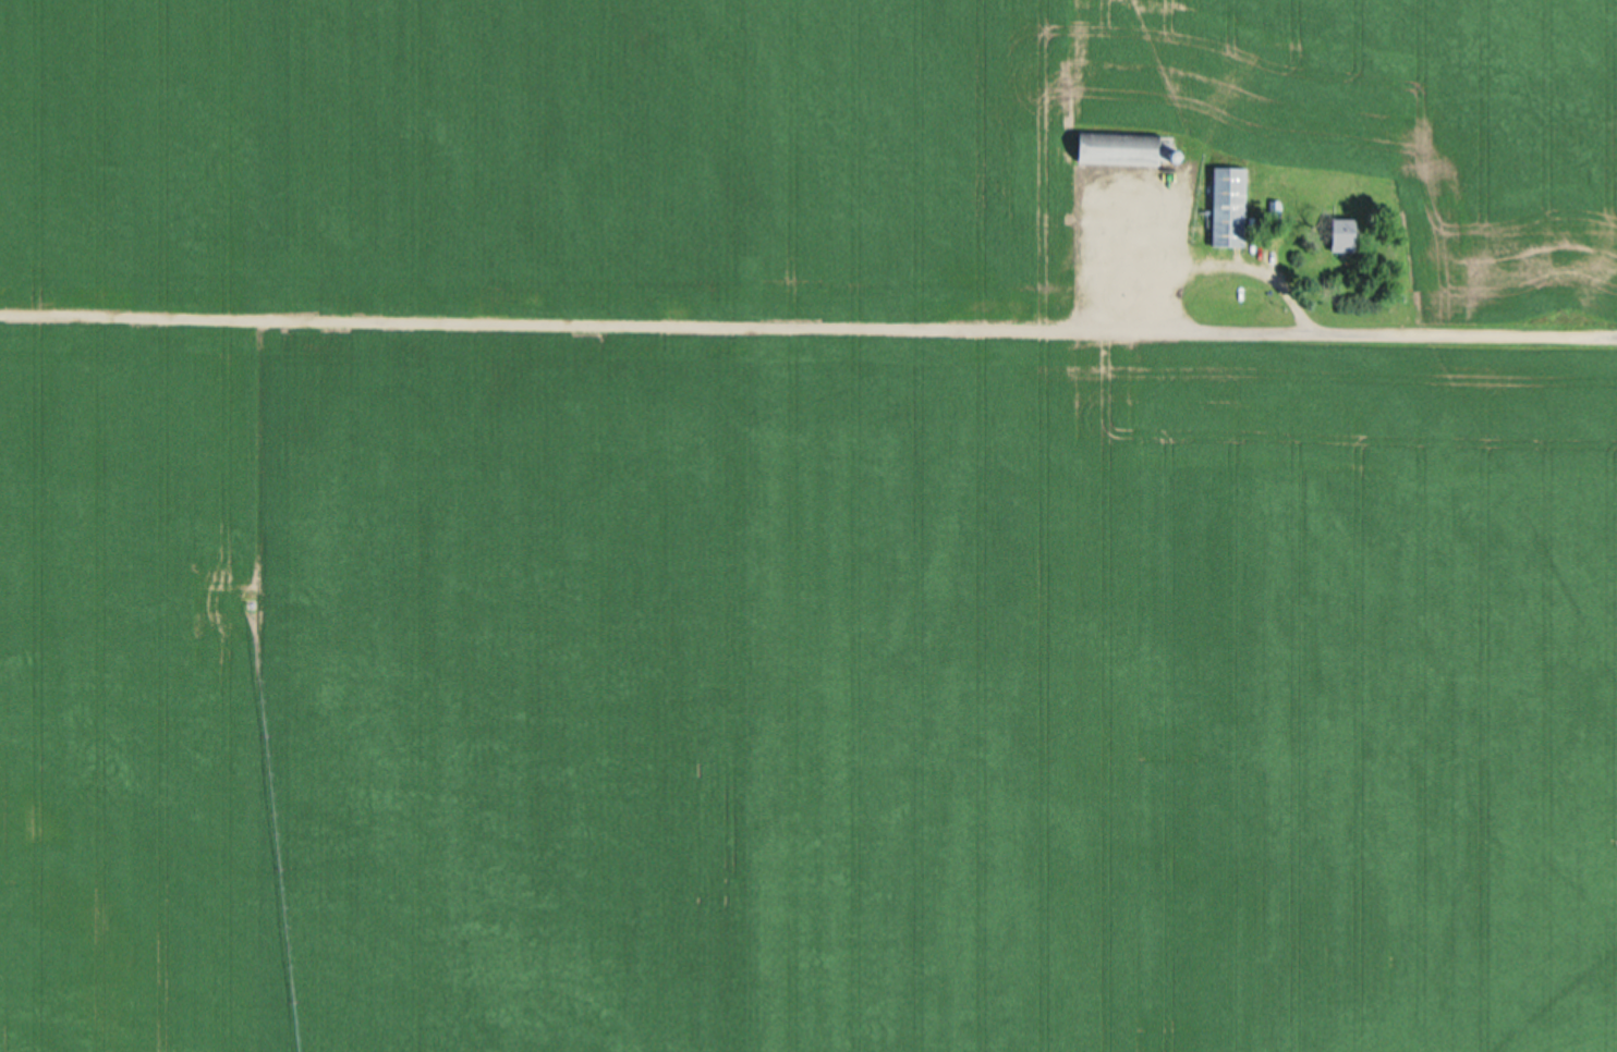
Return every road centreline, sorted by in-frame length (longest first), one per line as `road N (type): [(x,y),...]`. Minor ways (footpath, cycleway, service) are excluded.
road 1 (residential): [(1616,336),(1053,331)]

